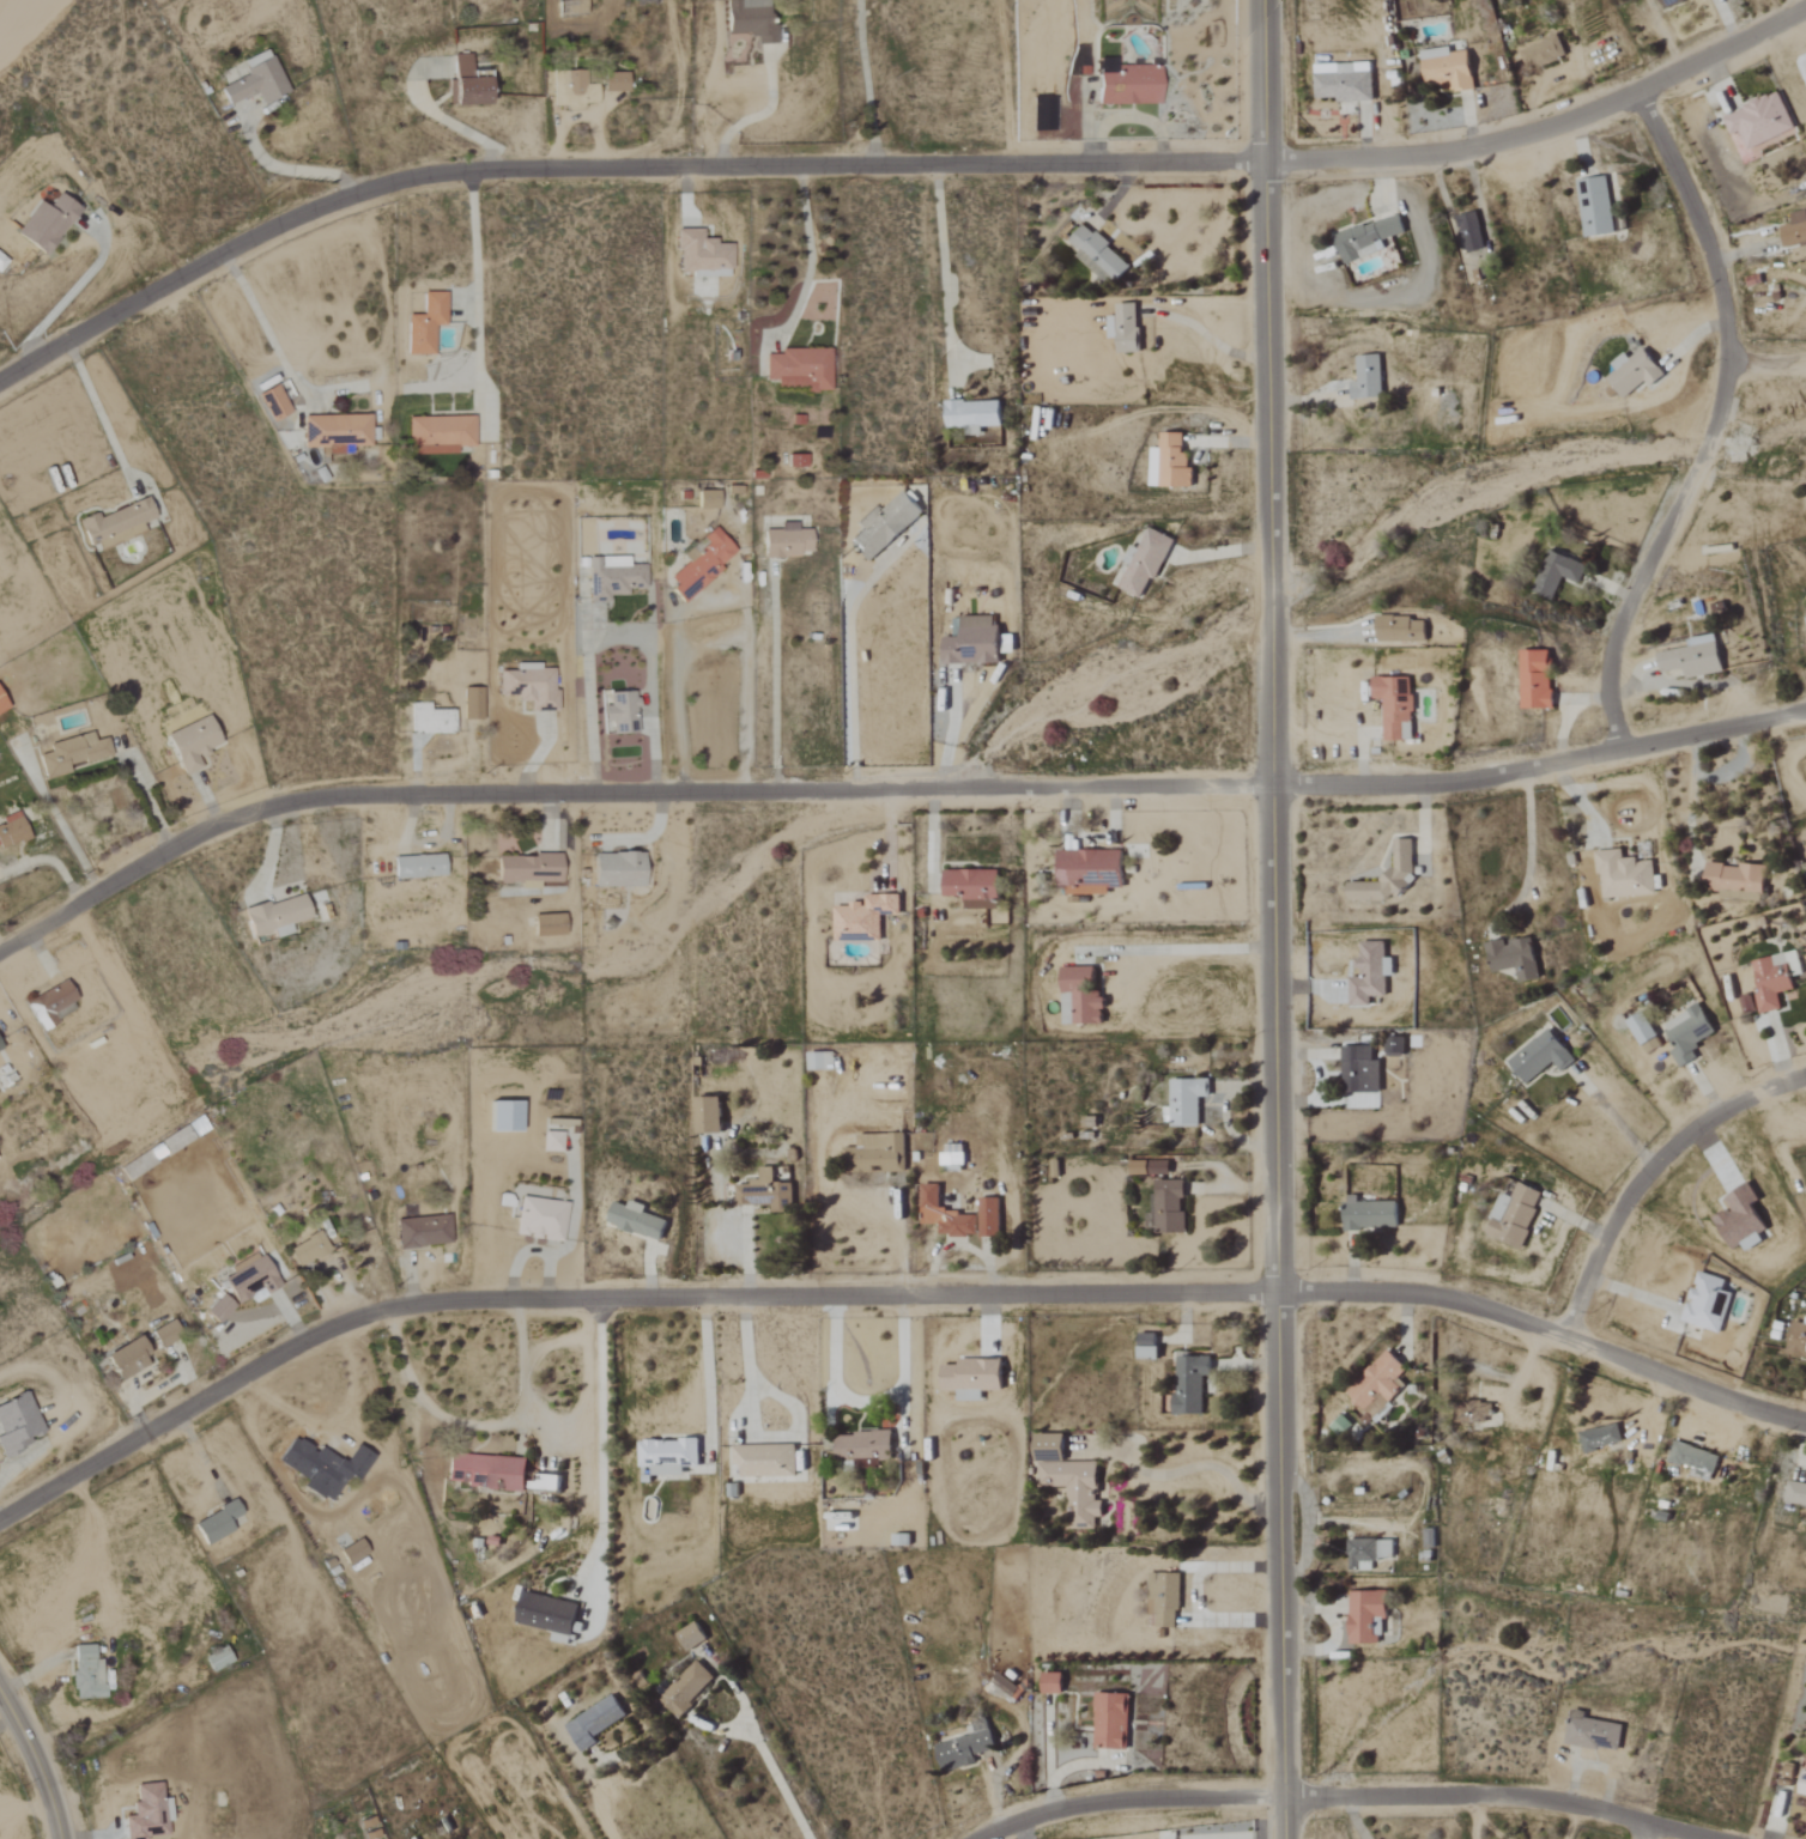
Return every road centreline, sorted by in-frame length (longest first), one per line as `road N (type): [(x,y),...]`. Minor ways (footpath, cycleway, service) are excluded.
road 1 (residential): [(0,381),(223,251),(398,183),(491,171),(1266,165),(1486,150),(1593,113),(1805,13)]
road 2 (residential): [(0,1520),(265,1364),(346,1323),(428,1304),(1422,1295),(1477,1306),(1755,1413),(1805,1424)]
road 3 (residential): [(0,942),(186,826),(266,807),(1453,785),(1805,712)]
road 4 (tertiary): [(1289,1838),(1272,631)]
road 5 (residential): [(1701,1838),(1520,1798),(1128,1802),(1075,1807),(985,1838)]
road 6 (residential): [(1624,751),(1611,704),(1616,637),(1709,449),(1728,351),(1717,266),(1642,90)]
road 7 (tertiary): [(1272,607),(1265,0)]
road 8 (residential): [(1564,1339),(1608,1232),(1654,1166),(1711,1118),(1805,1079)]
road 9 (residential): [(61,1838),(47,1788),(0,1696)]

